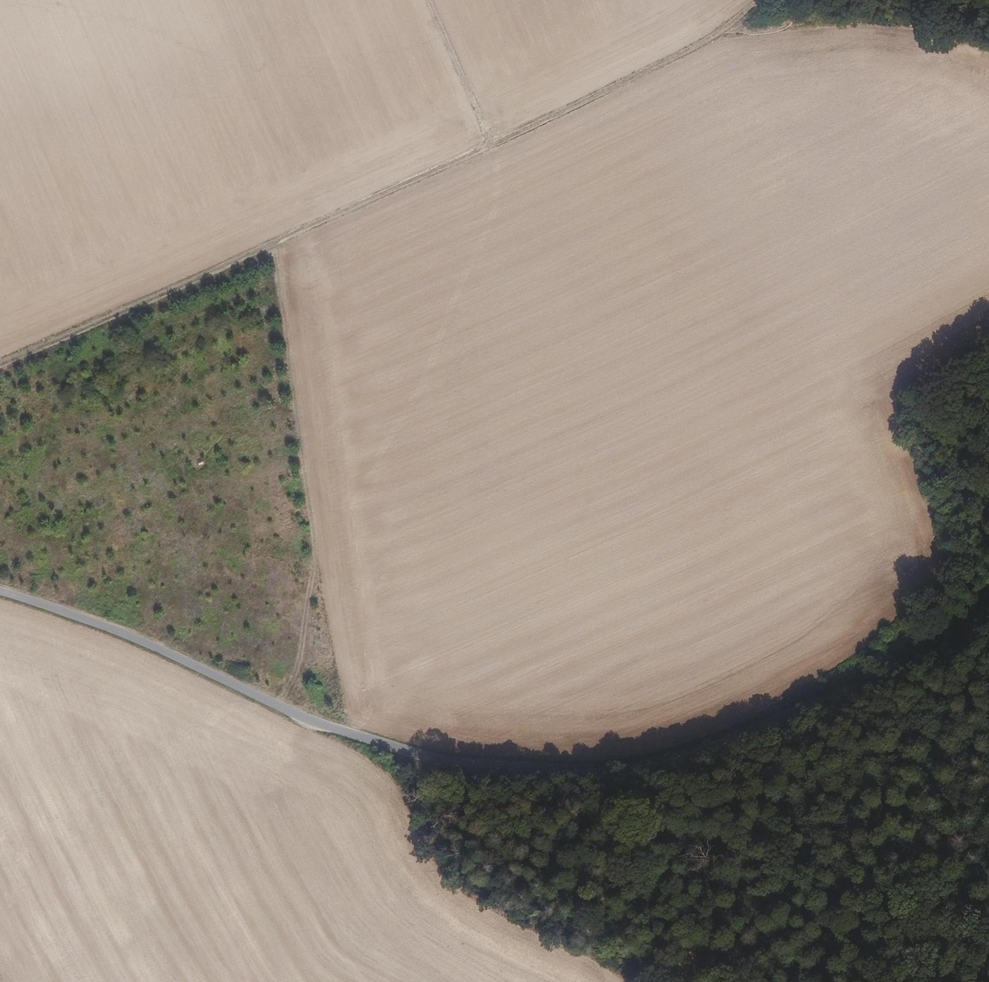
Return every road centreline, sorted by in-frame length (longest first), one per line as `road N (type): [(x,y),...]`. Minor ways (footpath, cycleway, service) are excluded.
road 1 (unclassified): [(0,590),(117,630),(300,715),(370,739),(446,757),(586,767),(684,752),(826,709),(891,676),(988,600)]
road 2 (track): [(0,362),(766,12),(834,0)]
road 3 (track): [(426,0),(488,144)]

